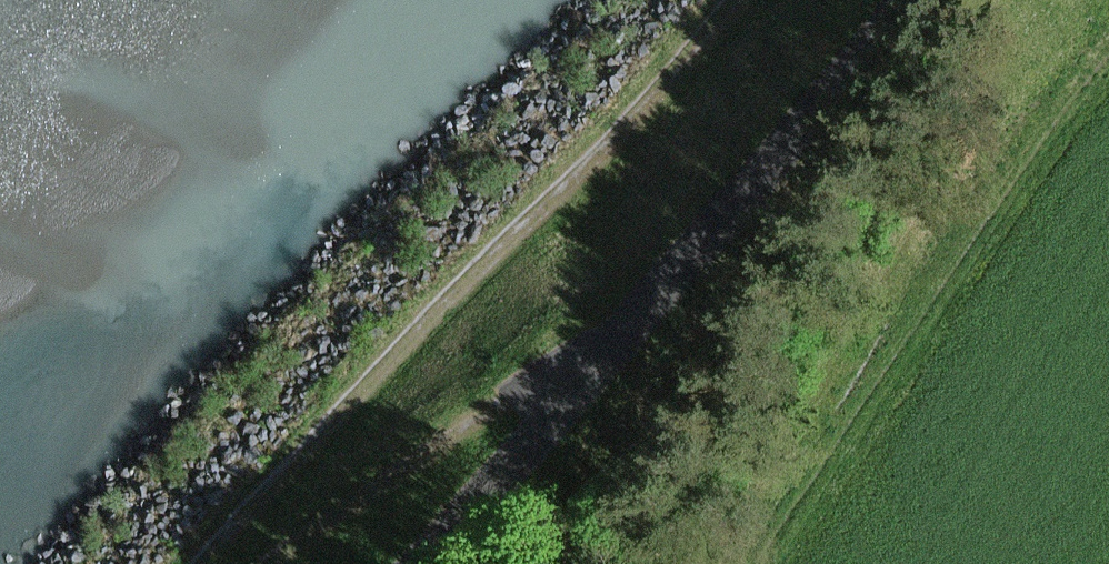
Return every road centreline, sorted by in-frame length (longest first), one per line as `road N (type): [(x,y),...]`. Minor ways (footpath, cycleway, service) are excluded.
road 1 (track): [(208,563),(600,164),(730,0)]
road 2 (track): [(1108,37),(1007,145),(904,279),(726,563)]
road 3 (track): [(278,563),(492,416),(611,367)]

